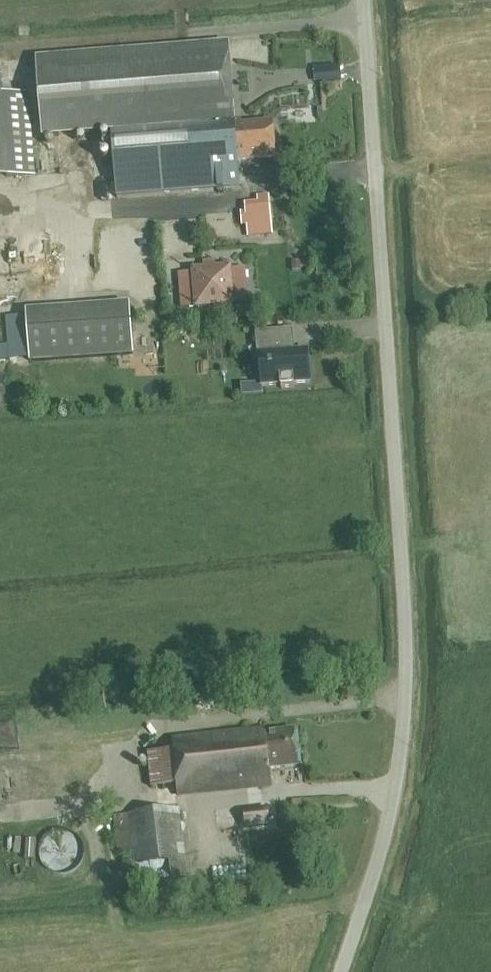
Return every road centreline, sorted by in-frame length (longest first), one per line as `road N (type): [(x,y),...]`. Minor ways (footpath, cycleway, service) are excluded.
road 1 (unclassified): [(345,971),(397,787),(409,677),(365,0)]
road 2 (track): [(366,16),(0,45)]

